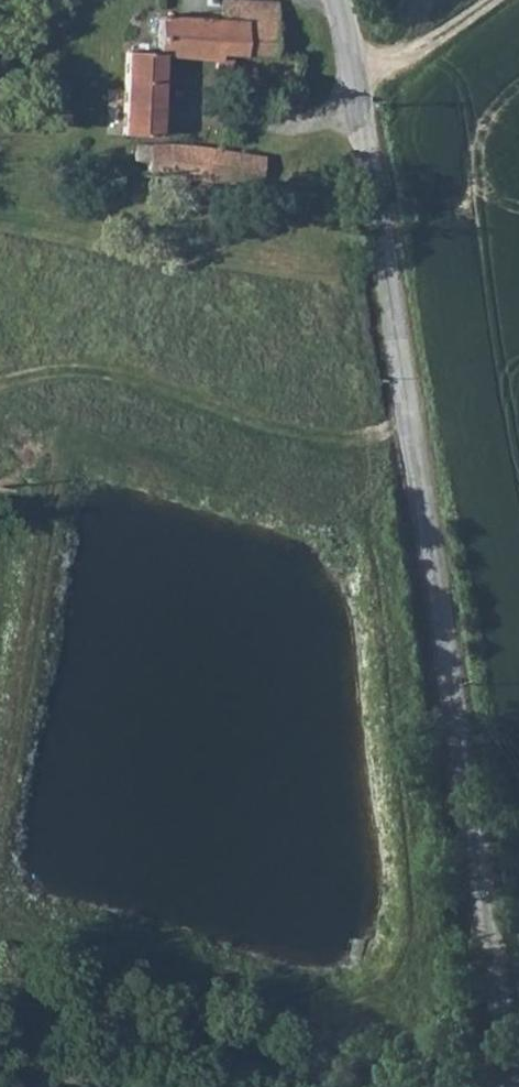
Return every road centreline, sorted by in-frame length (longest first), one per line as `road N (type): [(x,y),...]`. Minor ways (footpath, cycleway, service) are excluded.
road 1 (unclassified): [(338,0),(359,84),(515,1086)]
road 2 (track): [(0,384),(66,366),(133,377),(241,417),(368,439),(408,422)]
road 3 (track): [(0,1005),(157,1040),(304,1086)]
road 4 (track): [(359,84),(500,0)]

